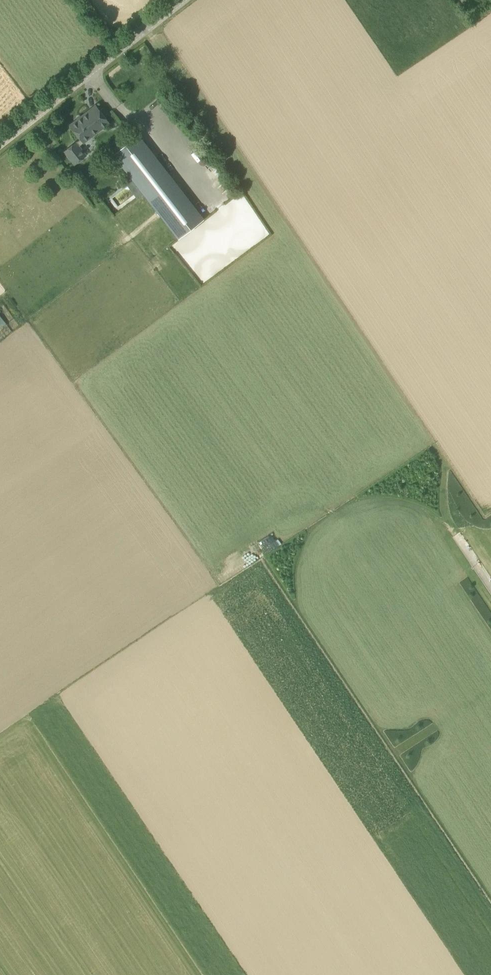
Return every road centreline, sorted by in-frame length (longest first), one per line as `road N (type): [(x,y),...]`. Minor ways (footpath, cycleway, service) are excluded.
road 1 (unclassified): [(0,143),(182,0)]

